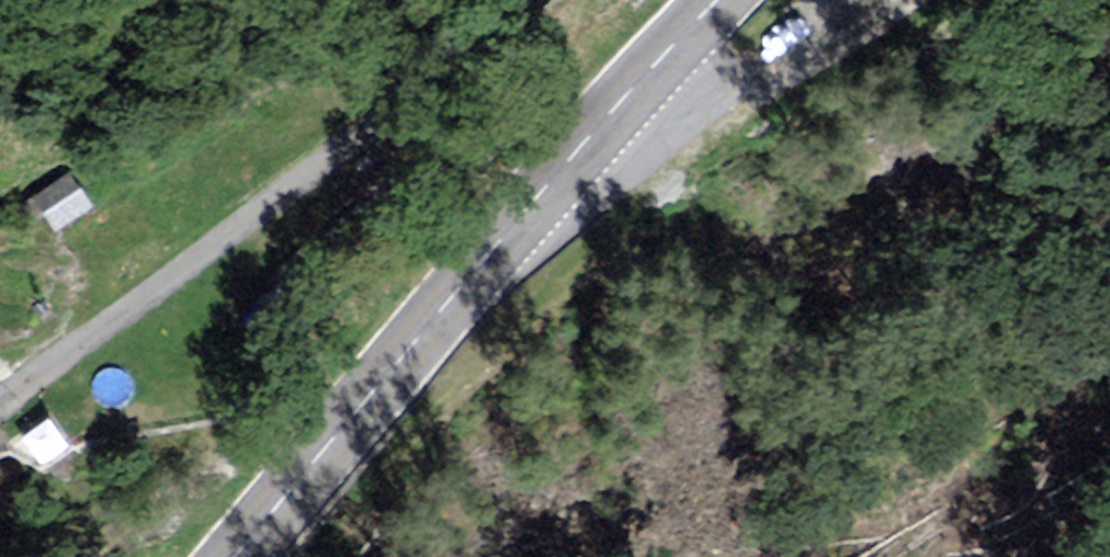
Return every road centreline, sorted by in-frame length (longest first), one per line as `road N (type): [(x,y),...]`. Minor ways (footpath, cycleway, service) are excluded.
road 1 (tertiary): [(237,556),(577,148),(715,0)]
road 2 (track): [(0,398),(527,0)]
road 3 (track): [(655,64),(749,78),(834,45),(910,0)]

